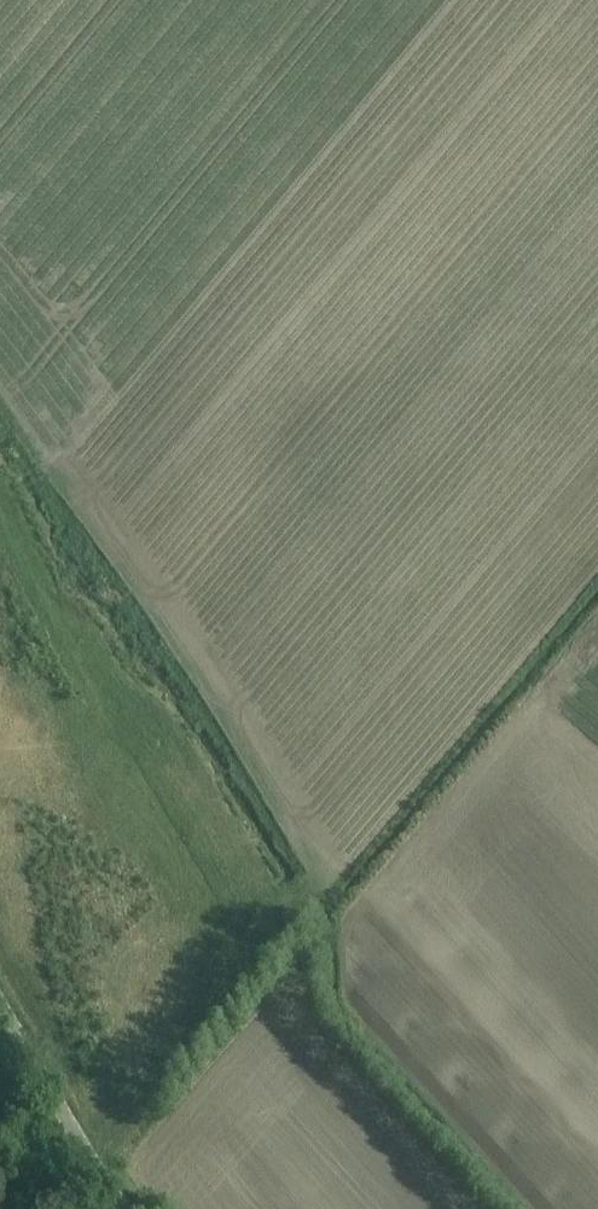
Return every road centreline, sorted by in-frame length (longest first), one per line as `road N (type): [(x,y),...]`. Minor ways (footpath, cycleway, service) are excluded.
road 1 (unclassified): [(140,1208),(104,1164),(0,992)]

